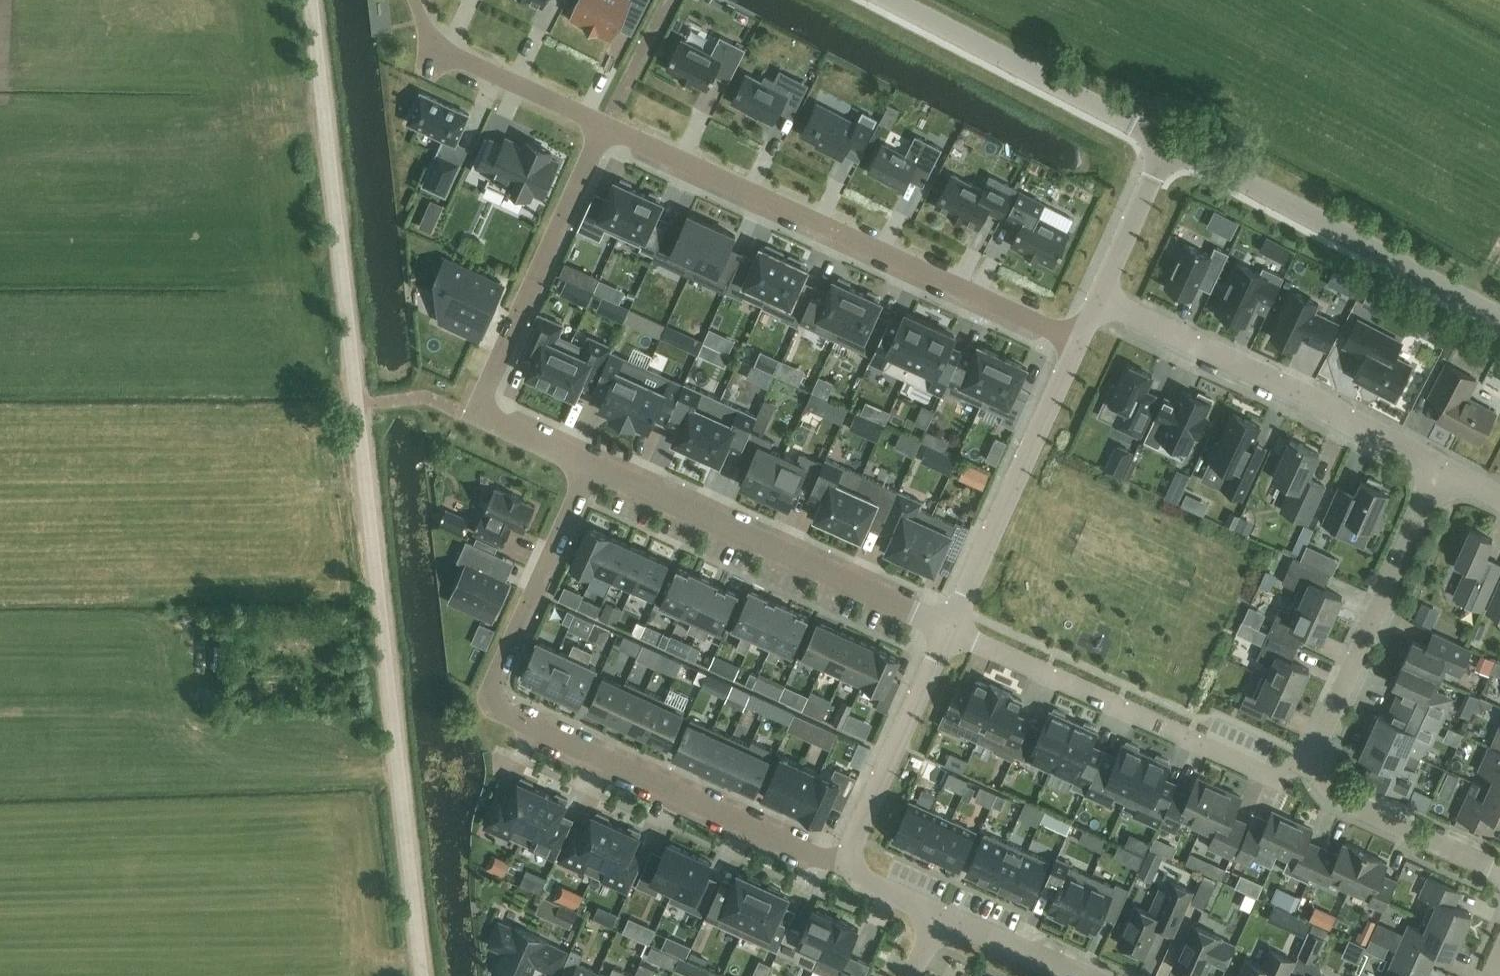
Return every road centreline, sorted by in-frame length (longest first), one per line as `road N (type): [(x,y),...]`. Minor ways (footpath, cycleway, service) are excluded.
road 1 (unclassified): [(420,975),(312,0)]
road 2 (residential): [(852,862),(822,859),(495,704),(494,679),(589,463)]
road 3 (residential): [(602,116),(1081,342)]
road 4 (residential): [(589,463),(474,415),(602,116)]
road 5 (residential): [(950,629),(589,463)]
road 6 (residential): [(1314,757),(1268,770),(950,629)]
road 7 (residential): [(1440,468),(1312,397),(1101,298)]
road 8 (unclassified): [(1499,316),(1169,143)]
road 9 (unclassified): [(950,629),(1081,342)]
road 10 (residential): [(1314,757),(1440,468)]
road 11 (unclassified): [(1169,143),(891,0)]
road 12 (unclassified): [(852,862),(854,837),(950,629)]
road 13 (residential): [(392,0),(393,8),(602,116)]
road 14 (residential): [(1499,870),(1329,787),(1314,757)]
road 15 (unclassified): [(1101,298),(1169,143)]
road 16 (residential): [(1073,975),(939,914)]

